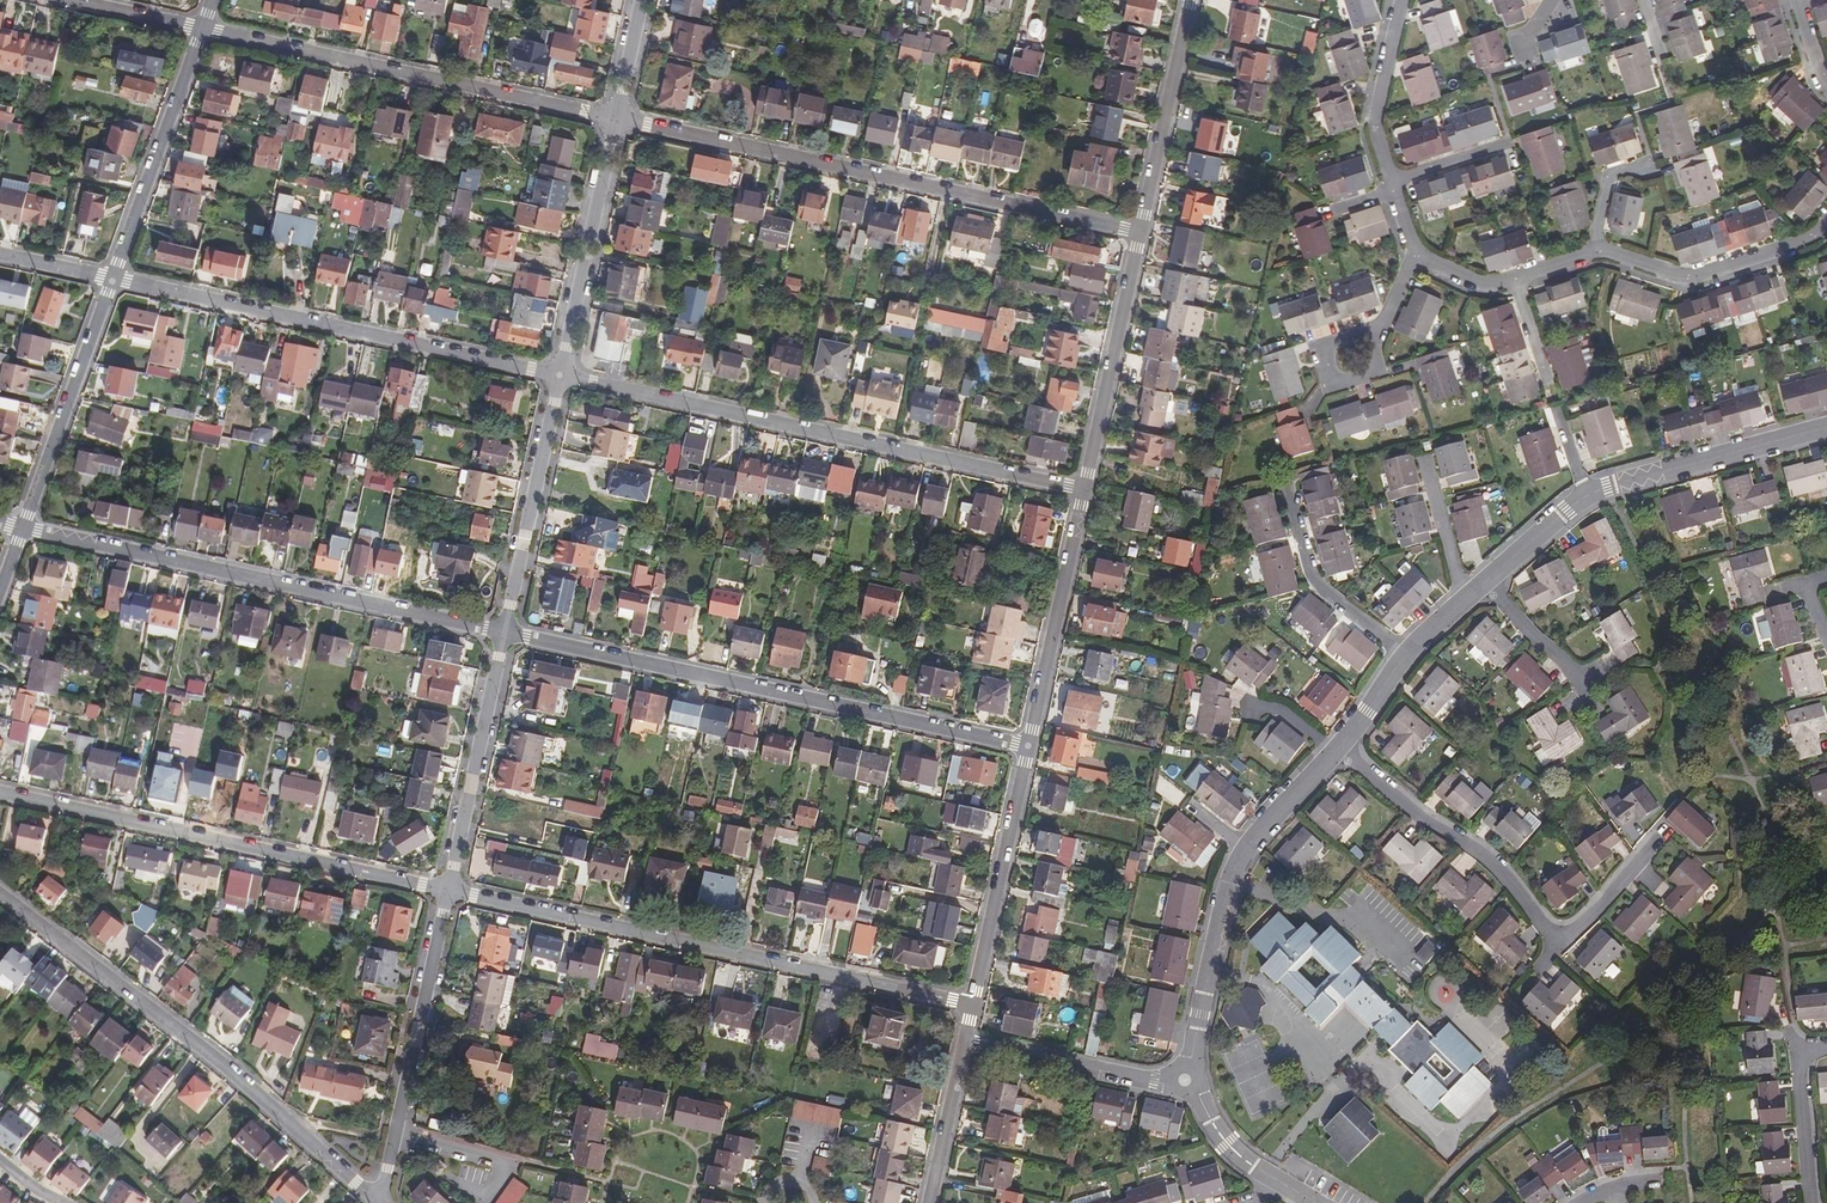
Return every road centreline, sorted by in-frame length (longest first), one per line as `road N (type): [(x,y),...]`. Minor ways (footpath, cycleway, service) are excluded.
road 1 (residential): [(969,1006),(448,891)]
road 2 (residential): [(1081,490),(560,376)]
road 3 (residential): [(1025,747),(504,633)]
road 4 (residential): [(1138,232),(618,119)]
road 5 (residential): [(504,633),(23,528)]
road 6 (residential): [(377,1202),(229,1068),(0,894)]
road 7 (residential): [(448,891),(0,792)]
road 8 (residential): [(560,376),(113,278)]
road 9 (residential): [(618,119),(203,28)]
road 10 (residential): [(448,891),(377,1202)]
road 11 (residential): [(1336,746),(1480,852),(1559,943)]
road 12 (residential): [(113,278),(203,28)]
road 13 (residential): [(23,528),(113,278)]
road 14 (residential): [(969,1006),(1025,747)]
road 15 (residential): [(1081,490),(1138,232)]
road 16 (residential): [(504,633),(448,891)]
road 17 (residential): [(618,119),(560,376)]
road 18 (residential): [(1025,747),(1081,490)]
road 19 (residential): [(560,376),(504,633)]
road 20 (residential): [(1590,248),(1687,276),(1808,240),(1826,222)]
road 21 (residential): [(1586,494),(1826,427)]
road 22 (residential): [(1186,1080),(1231,880),(1246,849)]
road 23 (residential): [(1138,232),(1188,0)]
road 24 (residential): [(1186,1080),(961,1040)]
road 25 (residential): [(1408,654),(1313,577),(1287,487)]
road 26 (residential): [(1392,187),(1370,122),(1393,0)]
road 27 (residential): [(926,1202),(961,1040)]
road 28 (residential): [(1812,1202),(1798,1052)]
road 29 (residential): [(1467,598),(1426,462)]
road 30 (residential): [(1559,943),(1654,839)]
road 31 (residential): [(1246,849),(1336,746)]
road 32 (residential): [(1486,580),(1580,679)]
road 33 (residential): [(203,28),(73,0)]
road 34 (residential): [(1273,1178),(1227,1143),(1186,1080)]
road 35 (residential): [(1486,580),(1586,494)]
road 36 (residential): [(1507,143),(1392,187)]
road 37 (residential): [(1354,335),(1330,353),(1342,381),(1373,377),(1375,346)]
road 38 (residential): [(643,0),(618,119)]

